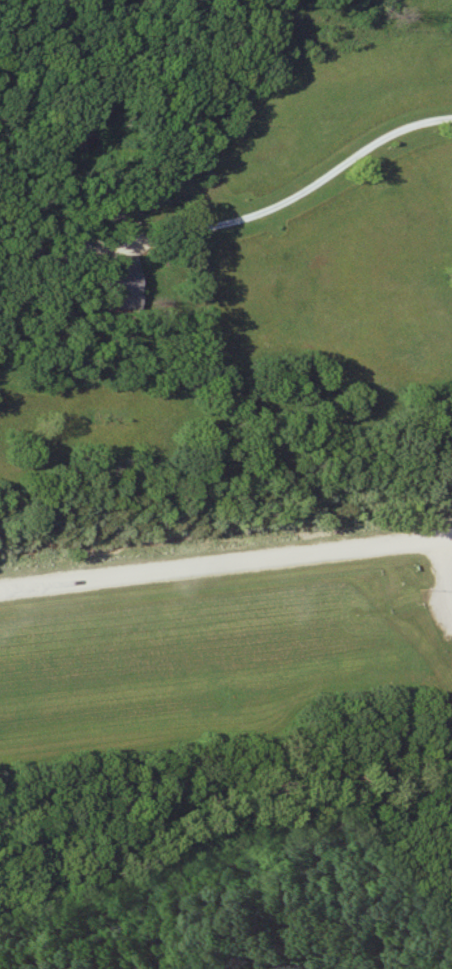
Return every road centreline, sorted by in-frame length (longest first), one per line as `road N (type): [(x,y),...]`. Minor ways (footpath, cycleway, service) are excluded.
road 1 (residential): [(451,541),(0,592)]

